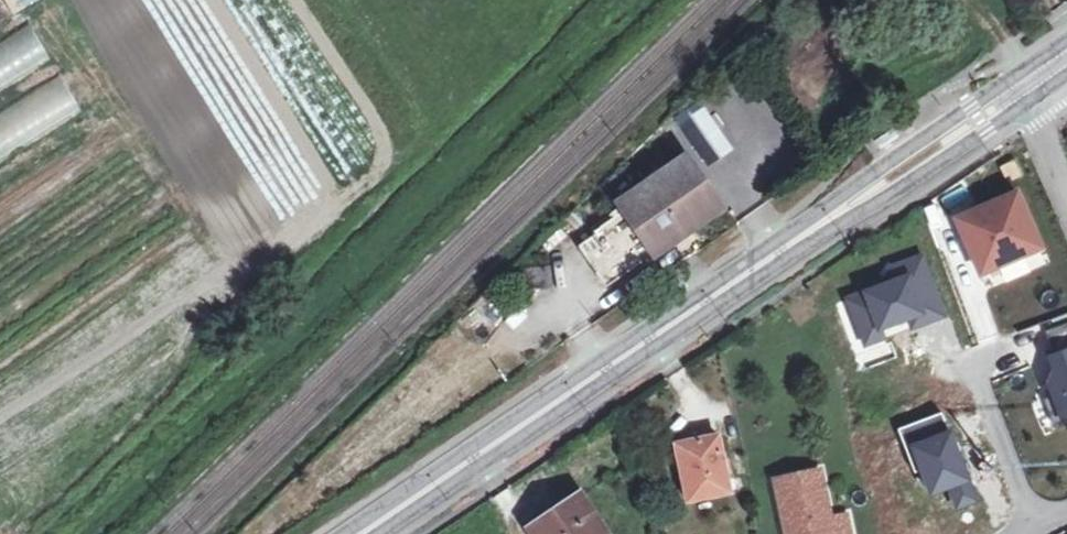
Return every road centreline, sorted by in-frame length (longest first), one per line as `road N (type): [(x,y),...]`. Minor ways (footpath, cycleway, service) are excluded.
road 1 (secondary): [(707,287),(346,533)]
road 2 (secondary): [(383,533),(723,308)]
road 3 (secondary): [(1027,87),(971,107),(707,287)]
road 4 (secondary): [(723,308),(1003,123),(1027,87)]

